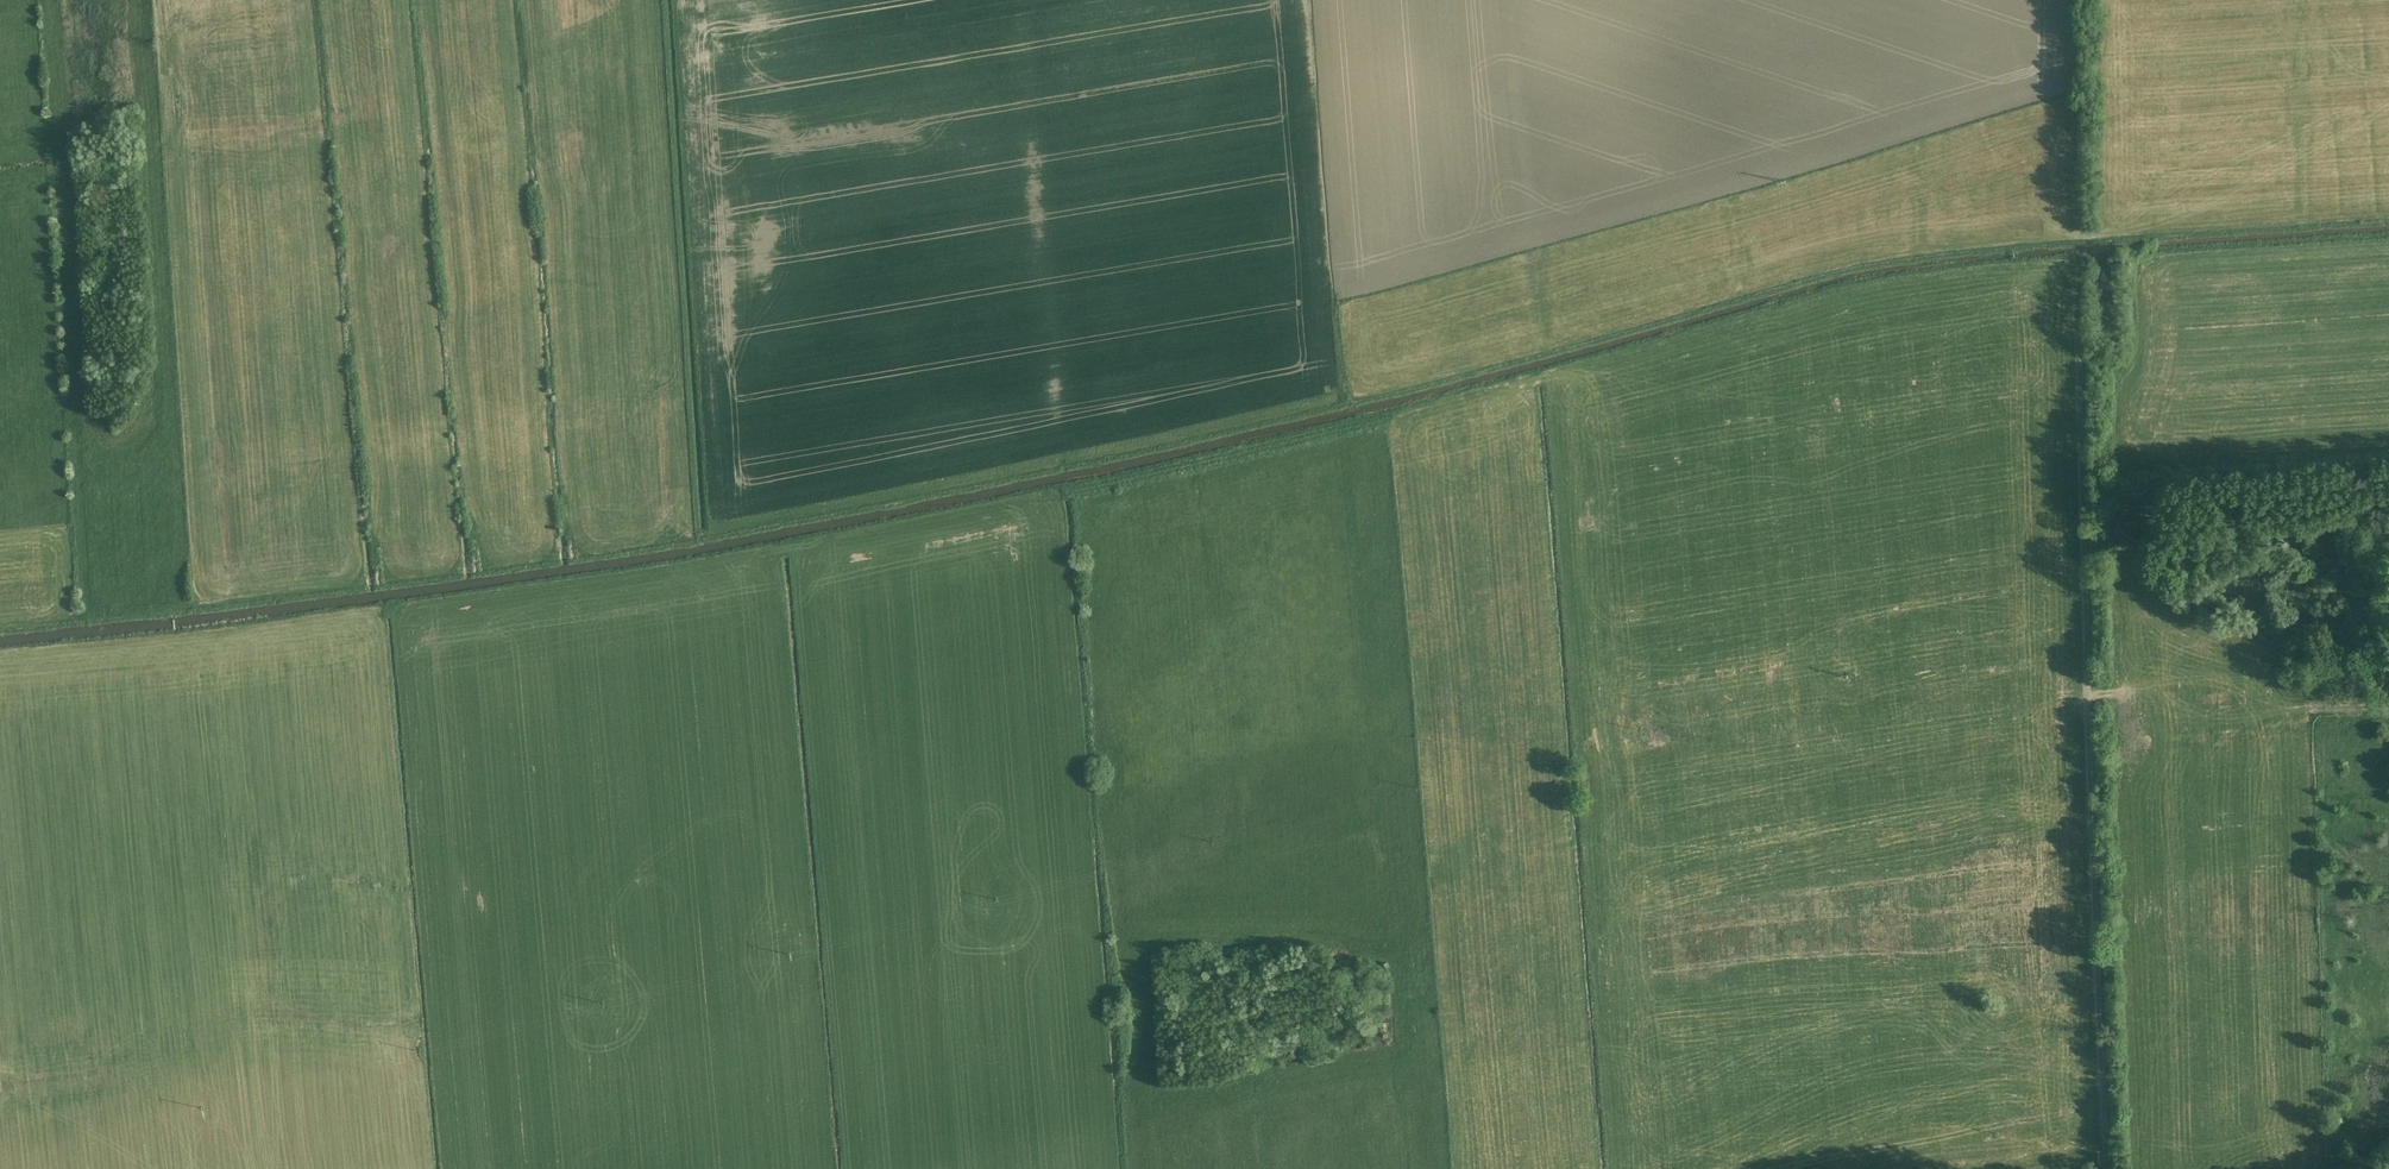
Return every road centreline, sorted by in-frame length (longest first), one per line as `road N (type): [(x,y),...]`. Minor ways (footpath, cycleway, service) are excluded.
road 1 (track): [(2079,267),(2105,1168)]
road 2 (track): [(2081,323),(2056,287),(2027,276),(1907,284),(1533,380)]

